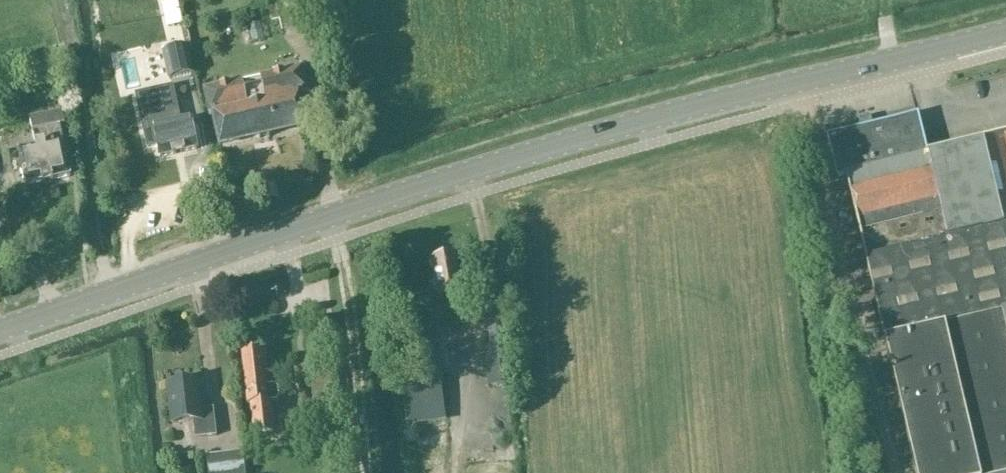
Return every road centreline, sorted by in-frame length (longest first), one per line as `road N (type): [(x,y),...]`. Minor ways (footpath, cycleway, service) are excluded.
road 1 (secondary): [(0,331),(475,170),(794,83)]
road 2 (unclassified): [(894,472),(794,83)]
road 3 (track): [(337,217),(367,472)]
road 4 (track): [(74,63),(109,293)]
road 5 (secondary): [(794,83),(1005,32)]

